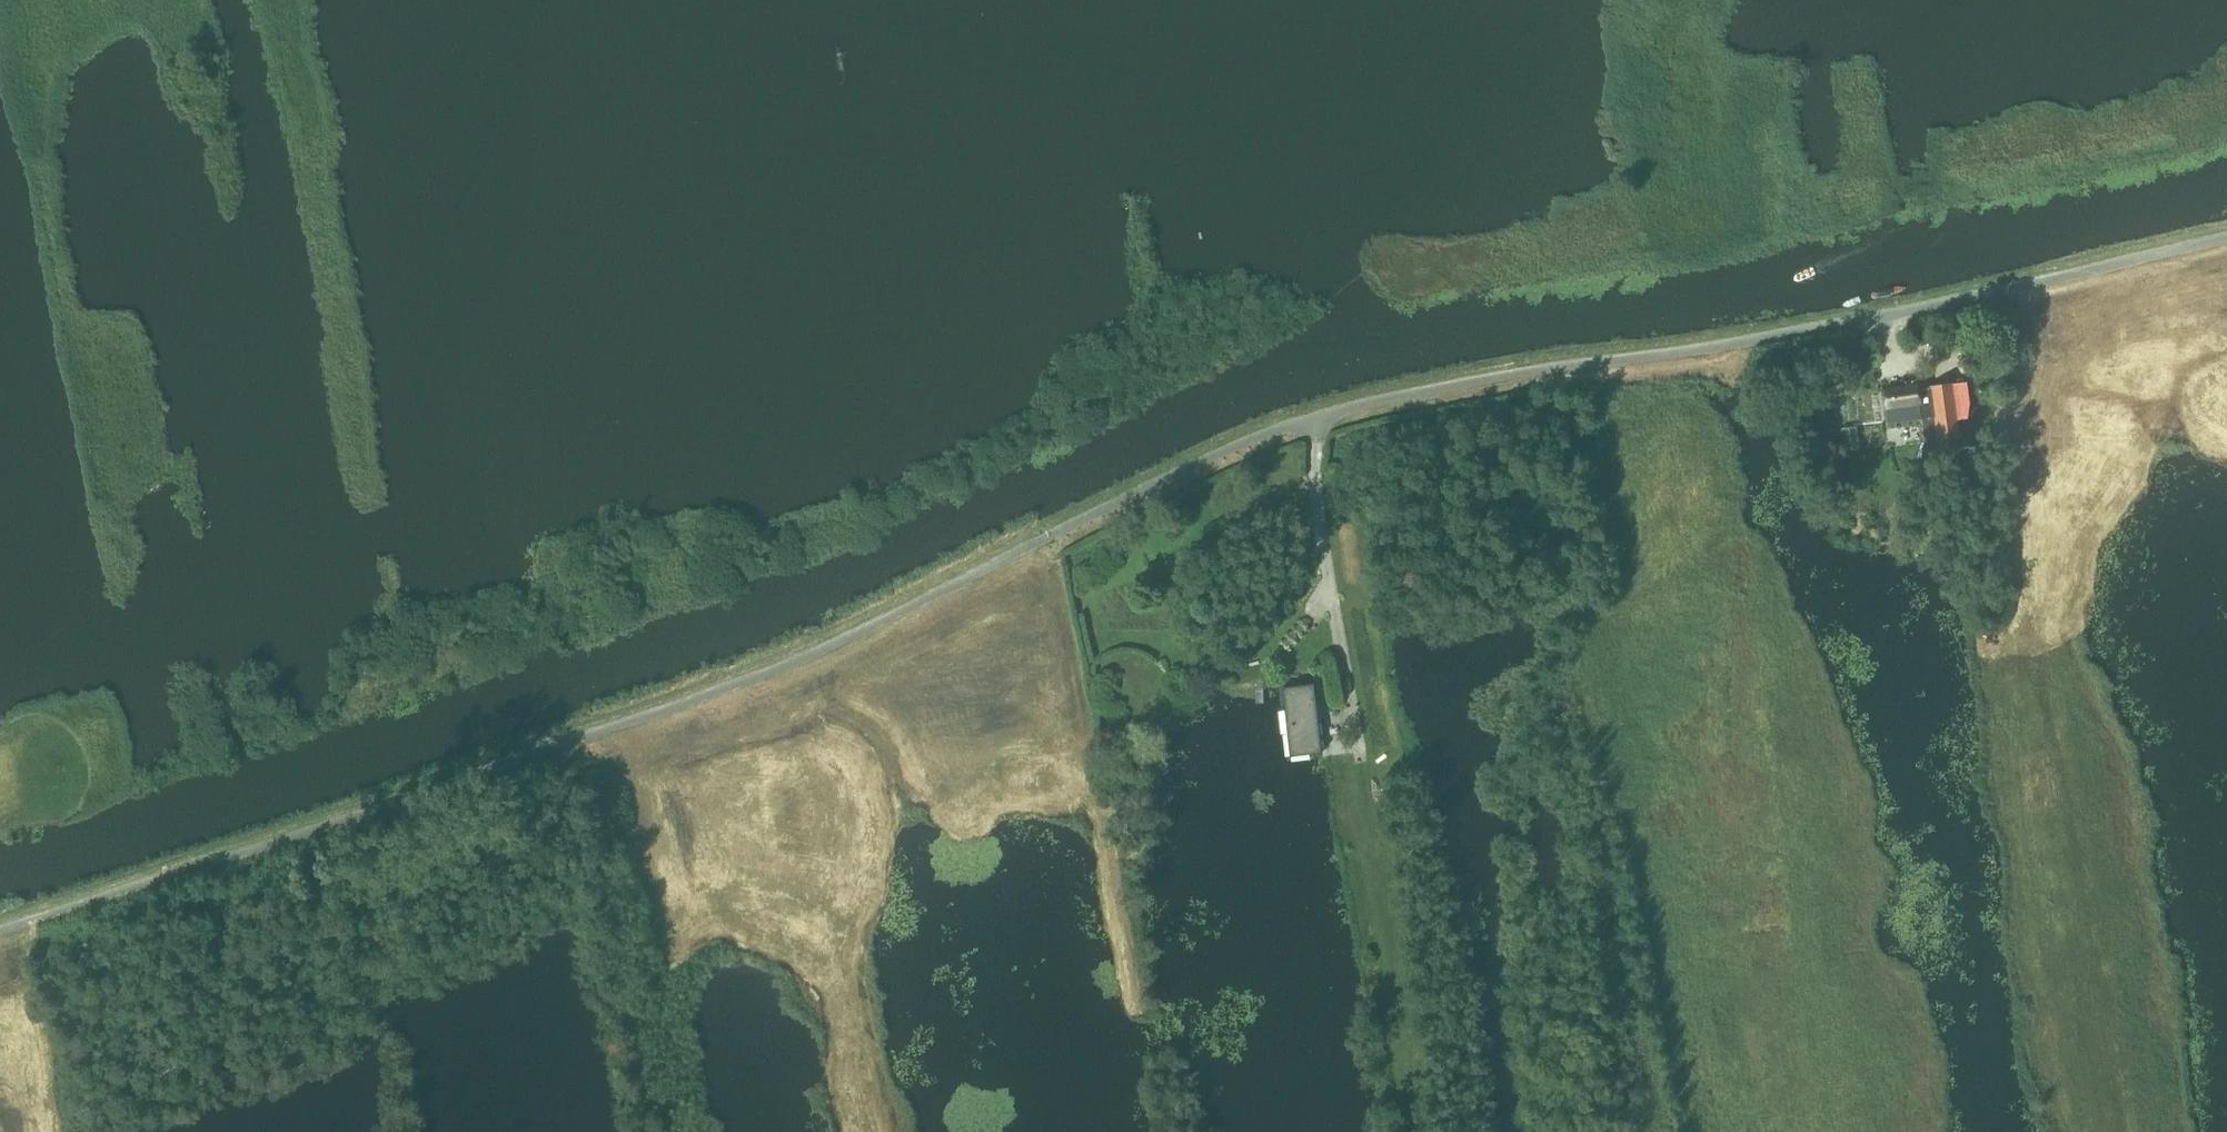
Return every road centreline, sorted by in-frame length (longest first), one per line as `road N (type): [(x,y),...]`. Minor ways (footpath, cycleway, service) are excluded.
road 1 (unclassified): [(1047,537),(1322,418),(1527,375),(1939,307),(2226,240)]

